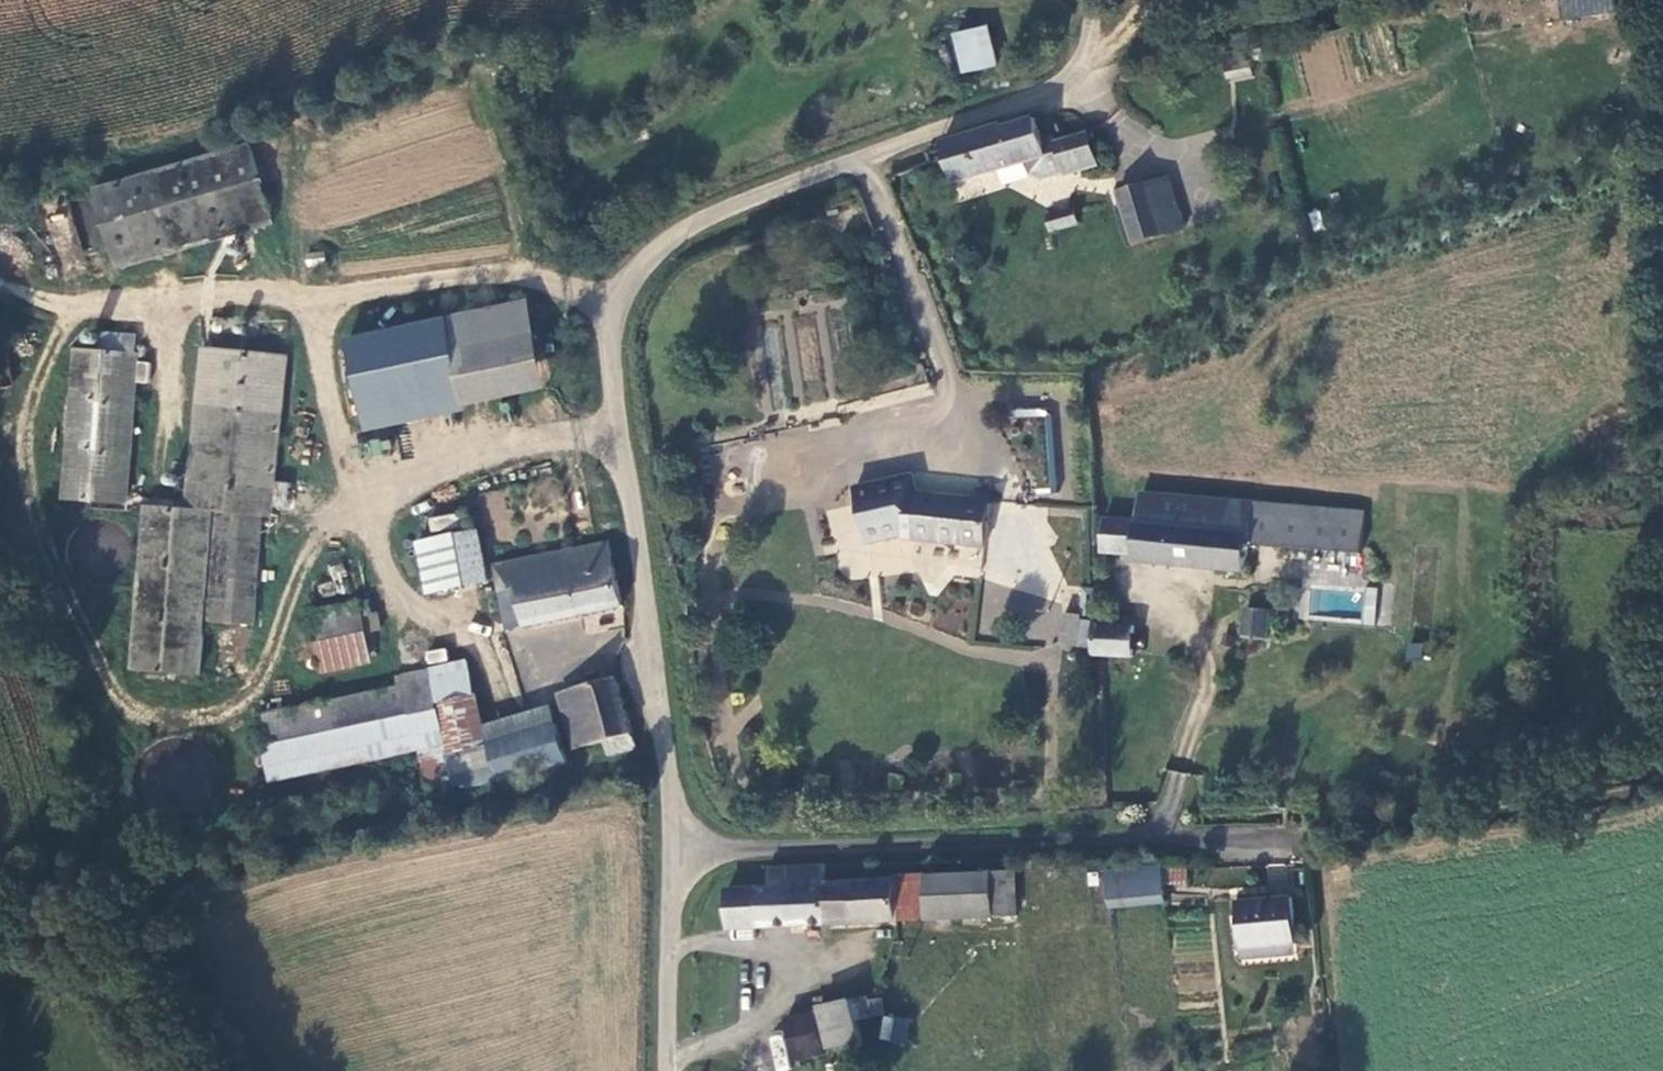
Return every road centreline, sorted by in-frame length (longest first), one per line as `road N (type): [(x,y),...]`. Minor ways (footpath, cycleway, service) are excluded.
road 1 (unclassified): [(676,846),(649,561),(610,334),(619,291),(655,250),(1104,70),(1095,0)]
road 2 (residential): [(676,846),(1225,841)]
road 3 (track): [(1662,746),(1225,841)]
road 4 (track): [(1104,70),(1364,0)]
road 5 (unclassified): [(663,1070),(676,846)]

